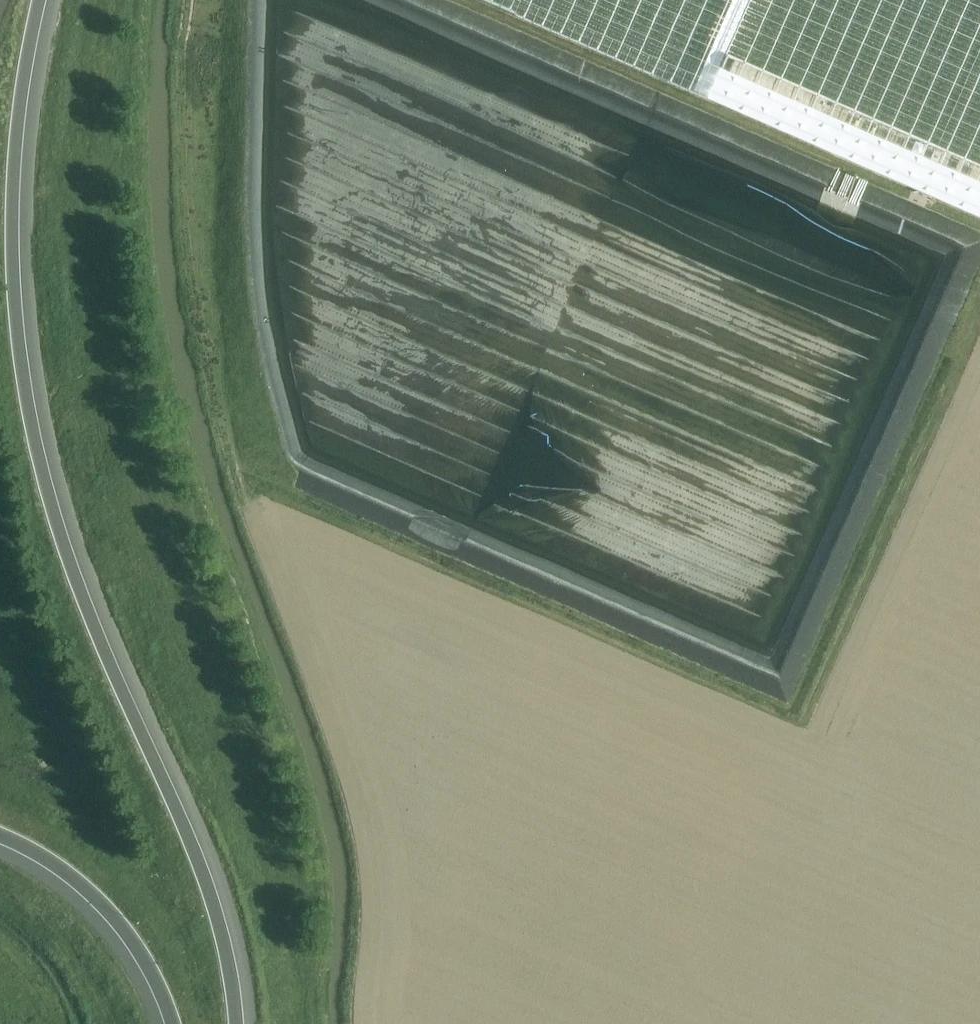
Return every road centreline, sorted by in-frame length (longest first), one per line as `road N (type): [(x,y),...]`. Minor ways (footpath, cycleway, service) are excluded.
road 1 (motorway): [(236,1023),(205,875),(93,618),(40,470),(18,329),(14,240),(14,139),(42,0)]
road 2 (motorway): [(0,835),(97,897),(158,981),(173,1023)]

